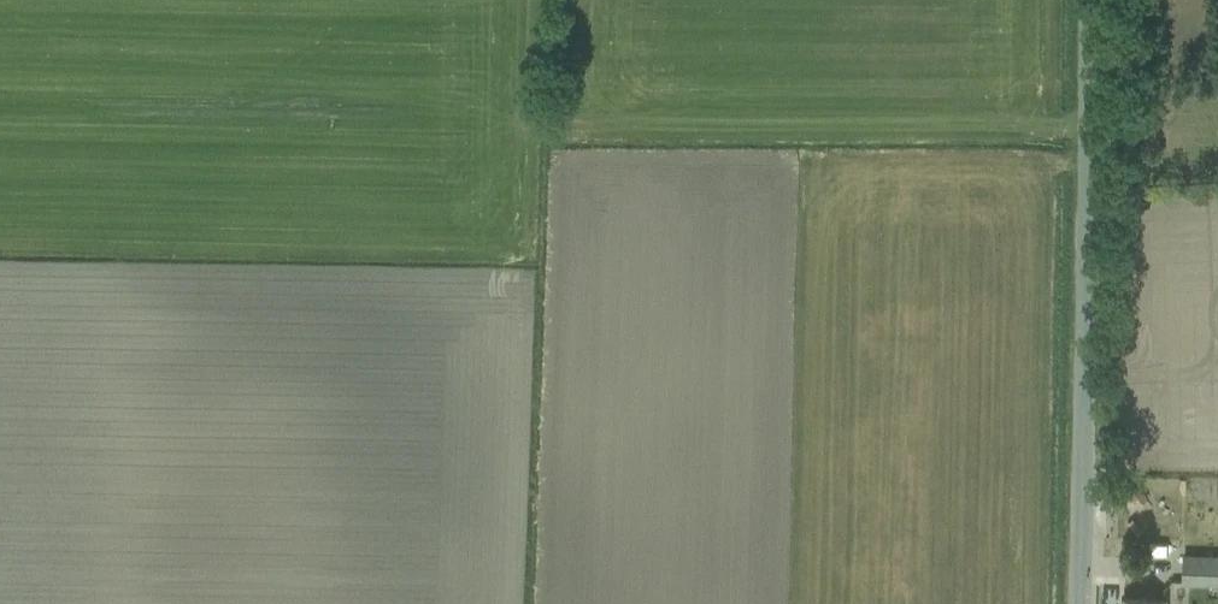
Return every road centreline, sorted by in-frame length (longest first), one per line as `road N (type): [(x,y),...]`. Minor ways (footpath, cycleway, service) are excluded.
road 1 (unclassified): [(1074,603),(1081,0)]

